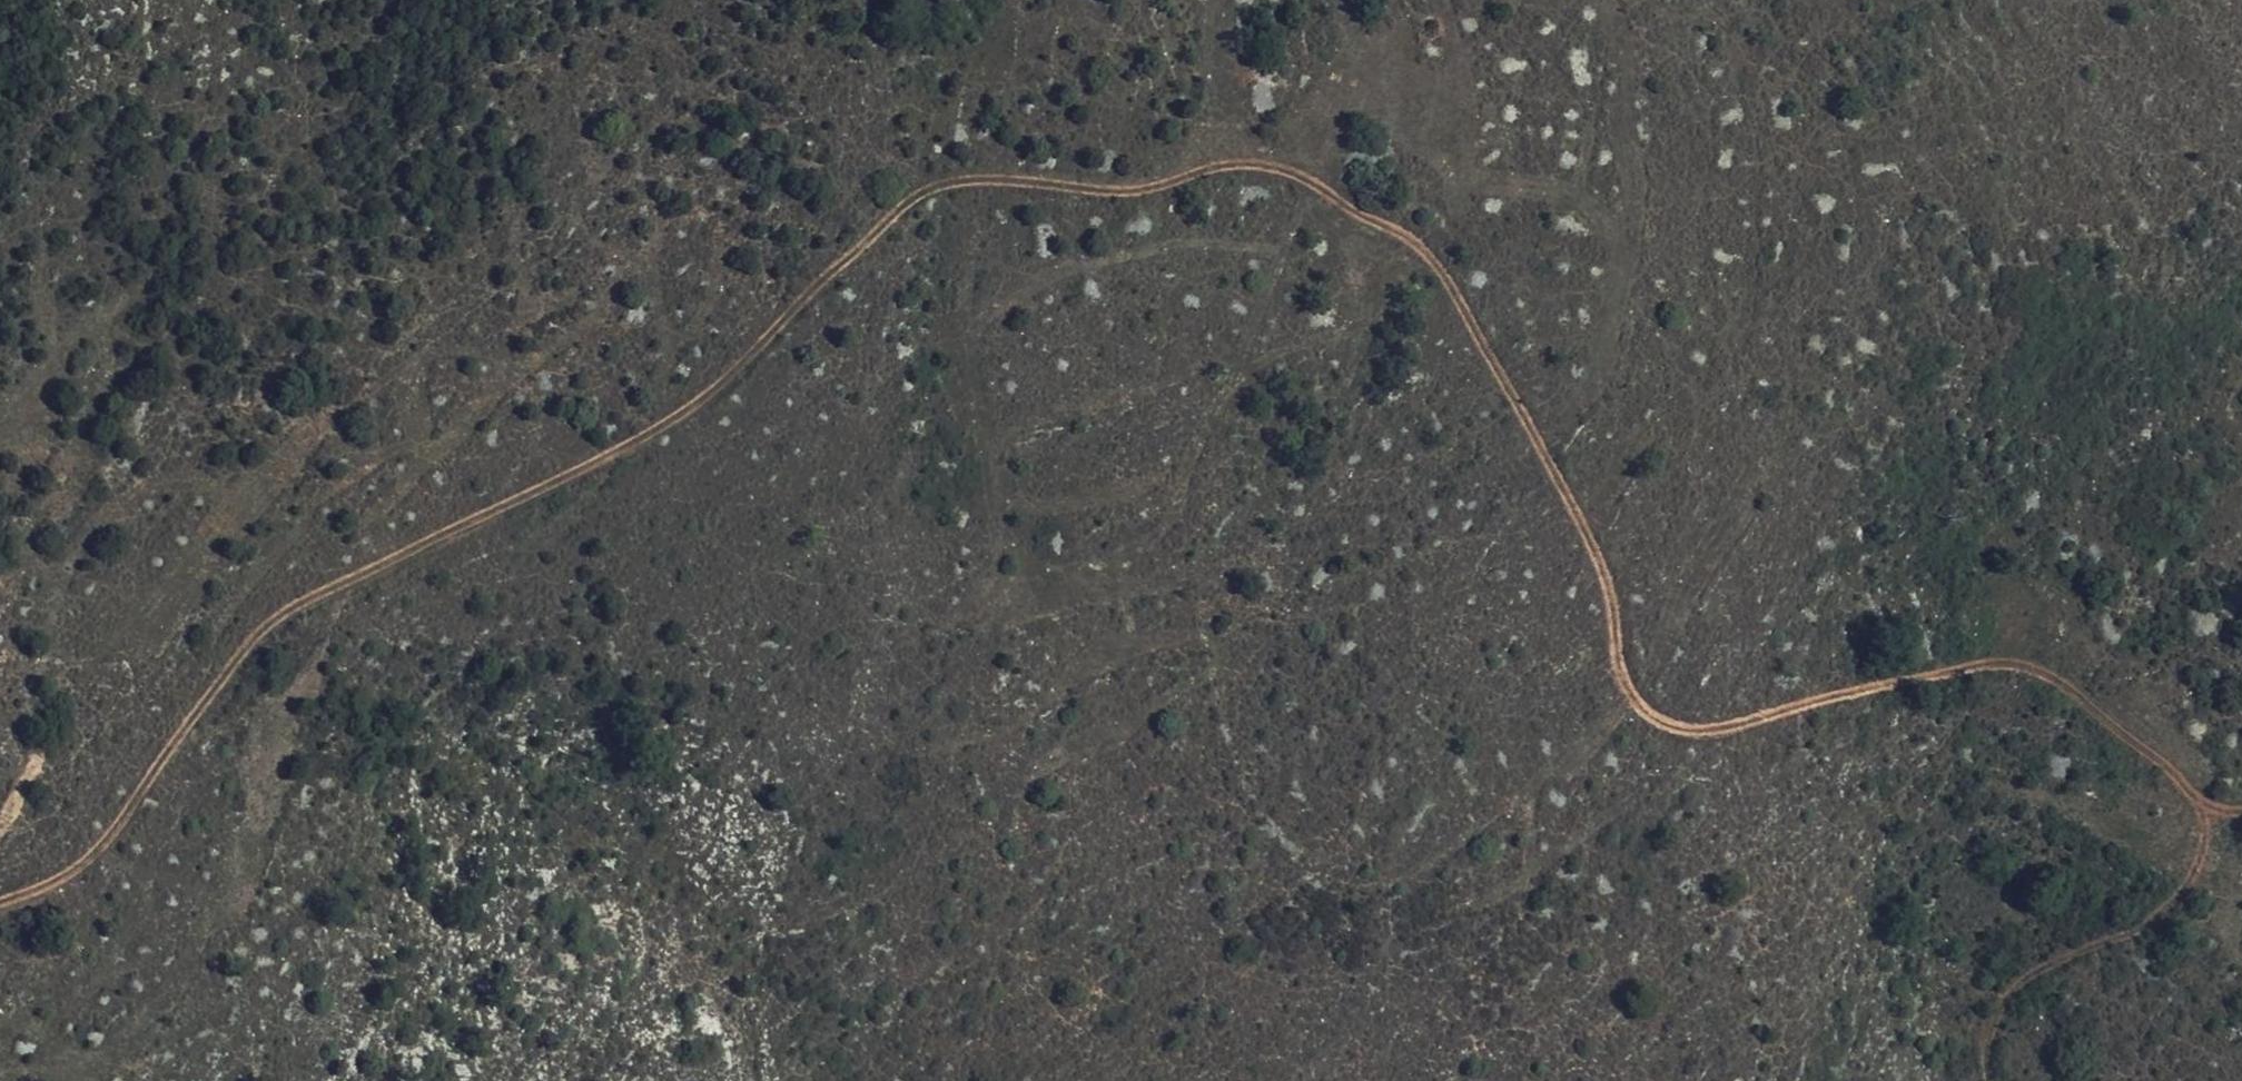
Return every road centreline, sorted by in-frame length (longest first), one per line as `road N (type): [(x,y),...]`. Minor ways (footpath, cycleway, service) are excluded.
road 1 (track): [(0,903),(79,868),(260,630),(654,428),(764,340),(878,227),(935,186),(994,179),(1105,192),(1234,166),(1288,172),(1430,257),(1492,352),(1593,556),(1614,605),(1628,704),(1681,731),(2018,665),(2122,728),(2214,810),(2241,810)]
road 2 (track): [(2214,810),(2186,888),(2131,931),(2017,982),(1980,1057),(1986,1080)]

